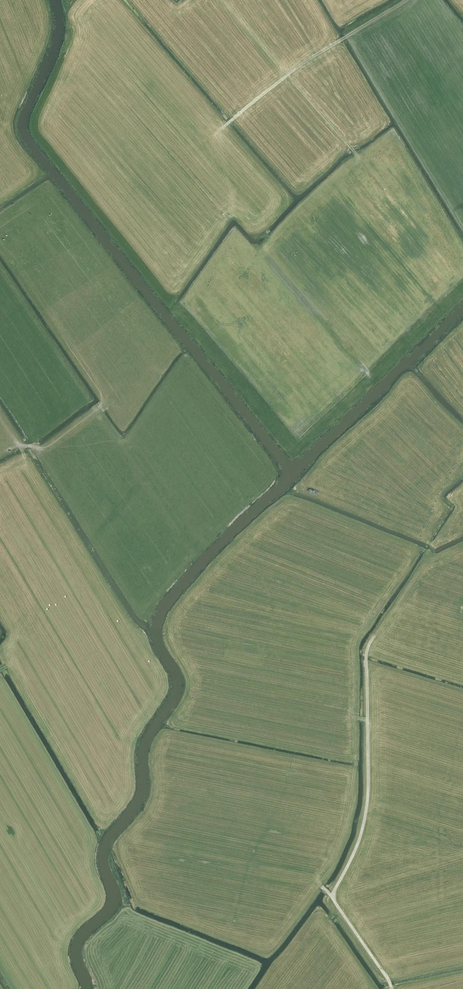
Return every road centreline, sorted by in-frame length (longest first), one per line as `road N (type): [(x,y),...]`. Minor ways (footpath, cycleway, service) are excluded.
road 1 (track): [(407,0),(306,61),(223,127)]

